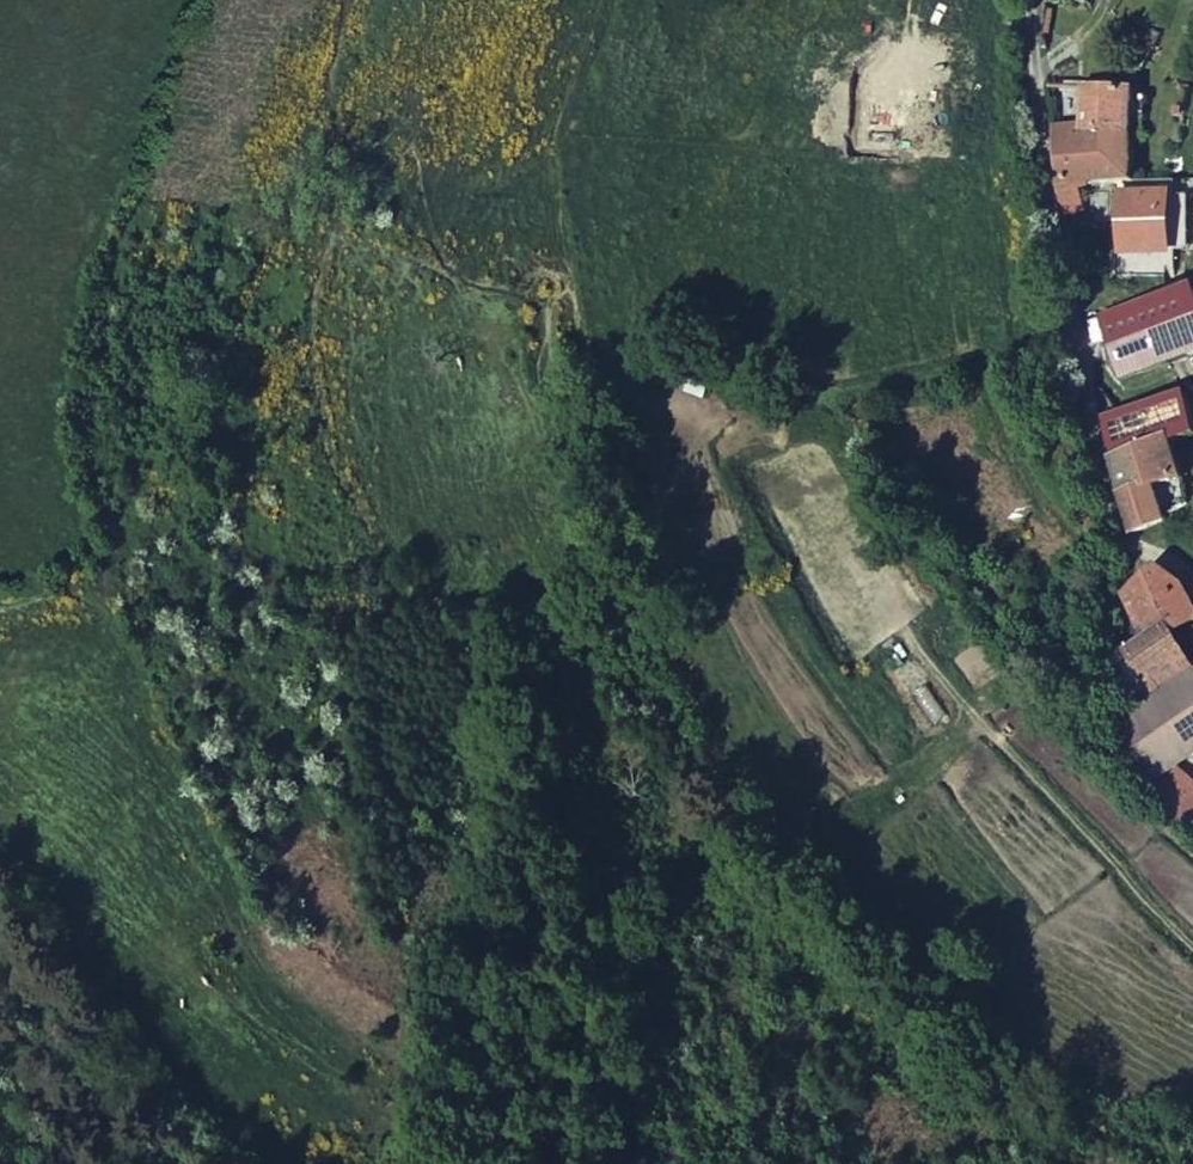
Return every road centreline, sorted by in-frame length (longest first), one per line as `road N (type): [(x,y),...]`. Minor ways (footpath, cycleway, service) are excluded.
road 1 (unclassified): [(1027,0),(1036,106),(1091,419),(1130,539),(1192,568)]
road 2 (track): [(15,1163),(31,983),(0,948)]

